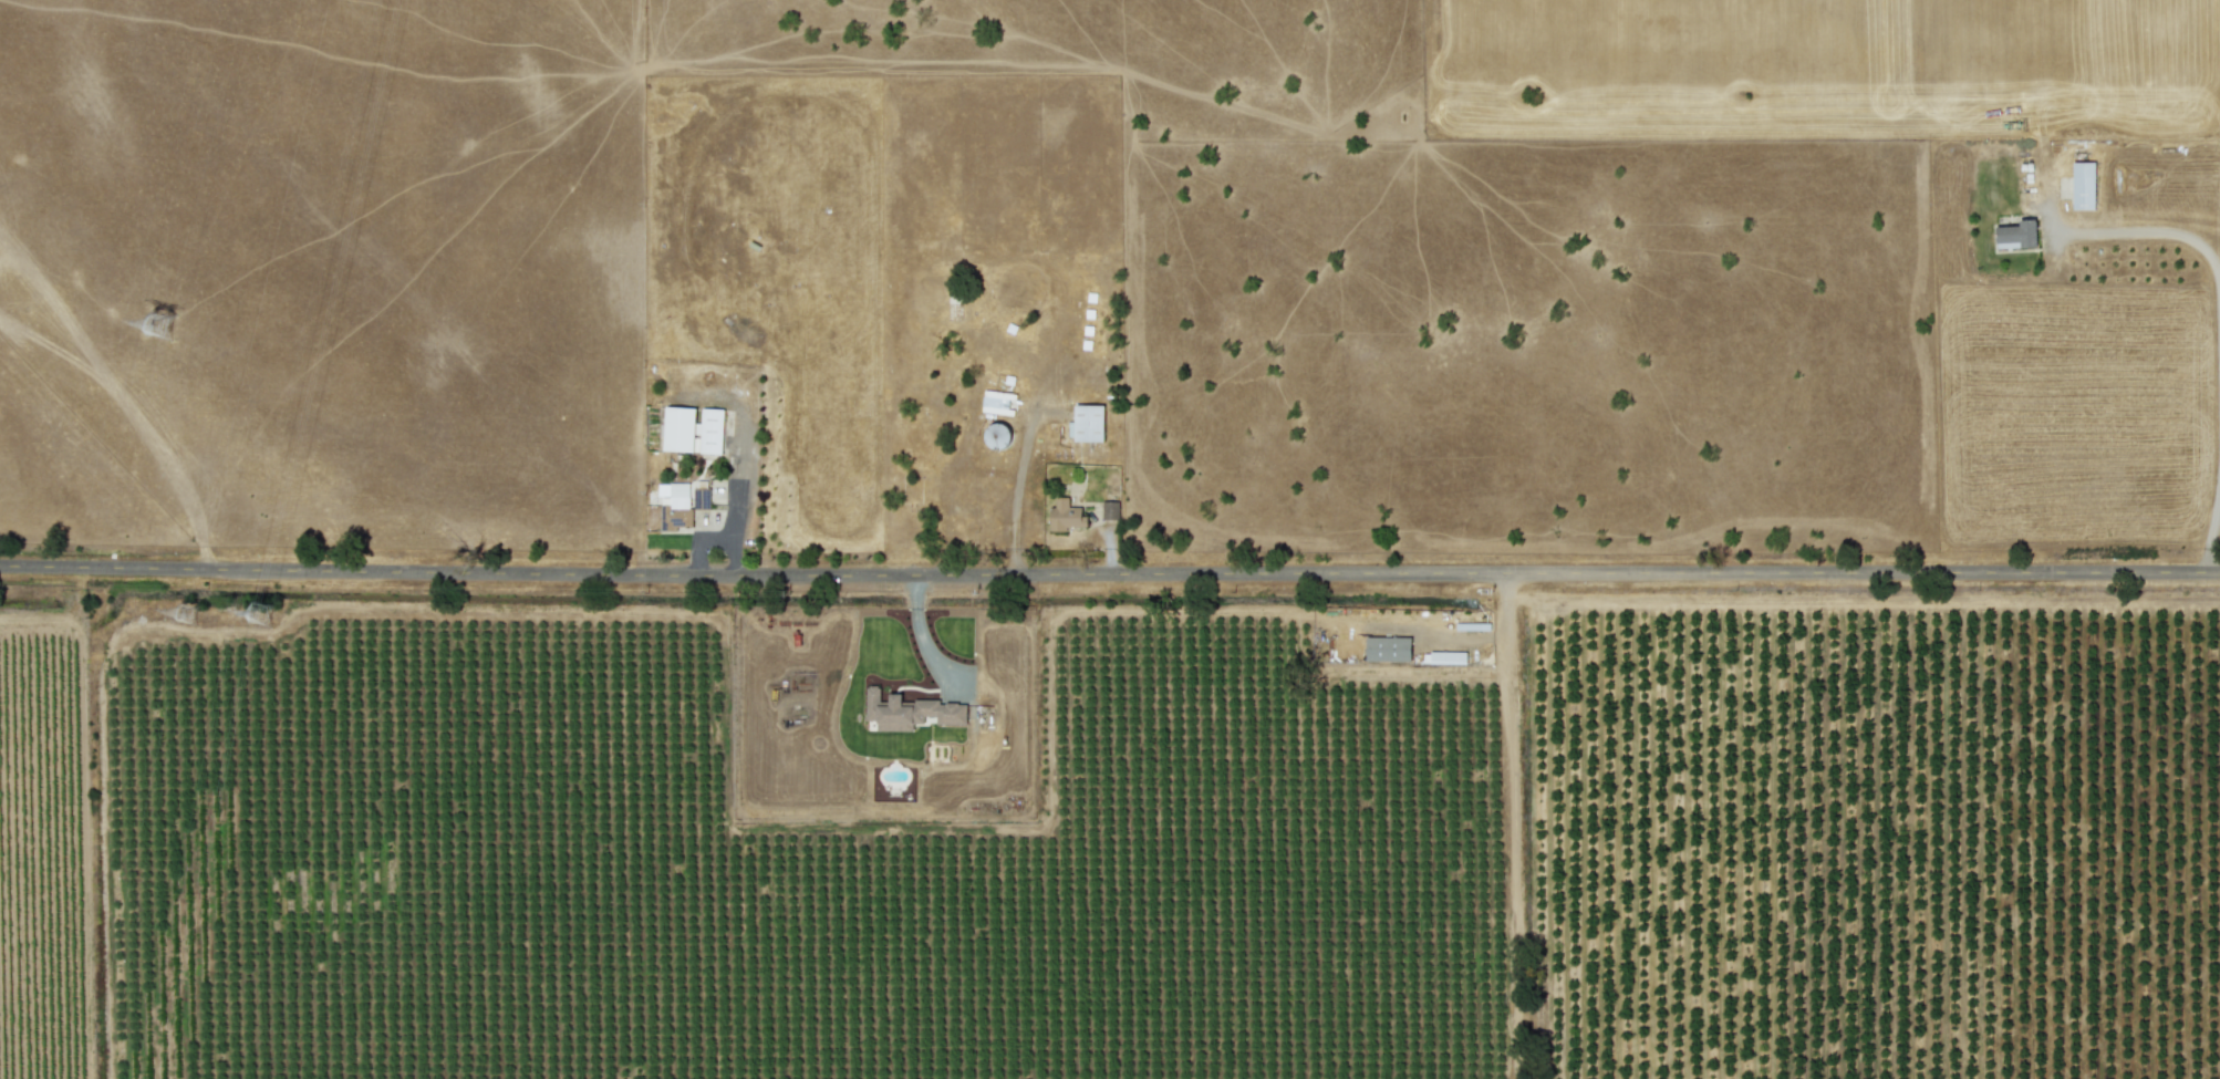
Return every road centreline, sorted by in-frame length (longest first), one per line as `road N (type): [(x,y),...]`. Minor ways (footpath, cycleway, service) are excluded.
road 1 (tertiary): [(0,567),(884,575),(2219,570)]
road 2 (residential): [(1513,571),(1520,1078)]

